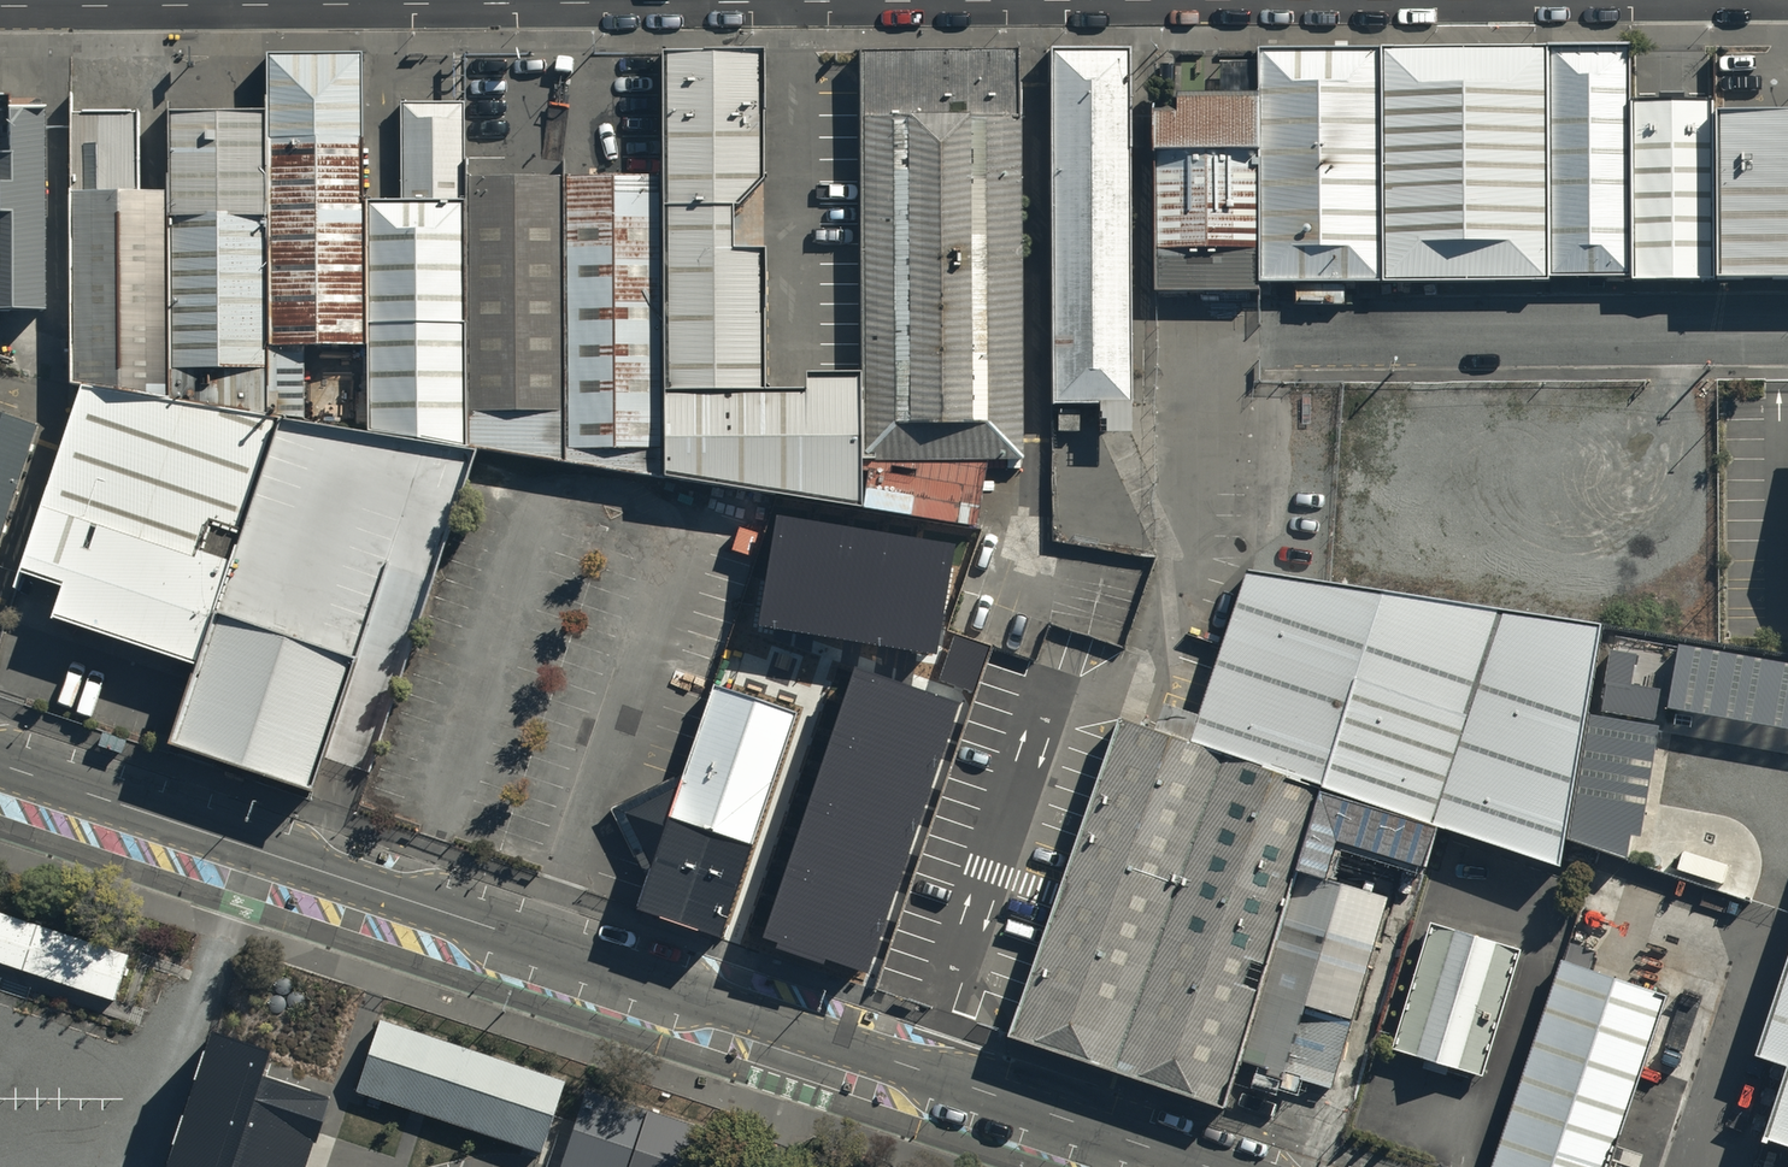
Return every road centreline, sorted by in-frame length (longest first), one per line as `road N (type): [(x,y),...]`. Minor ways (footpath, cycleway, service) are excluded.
road 1 (tertiary): [(1209,1166),(0,764)]
road 2 (unclassified): [(1258,340),(1787,338)]

